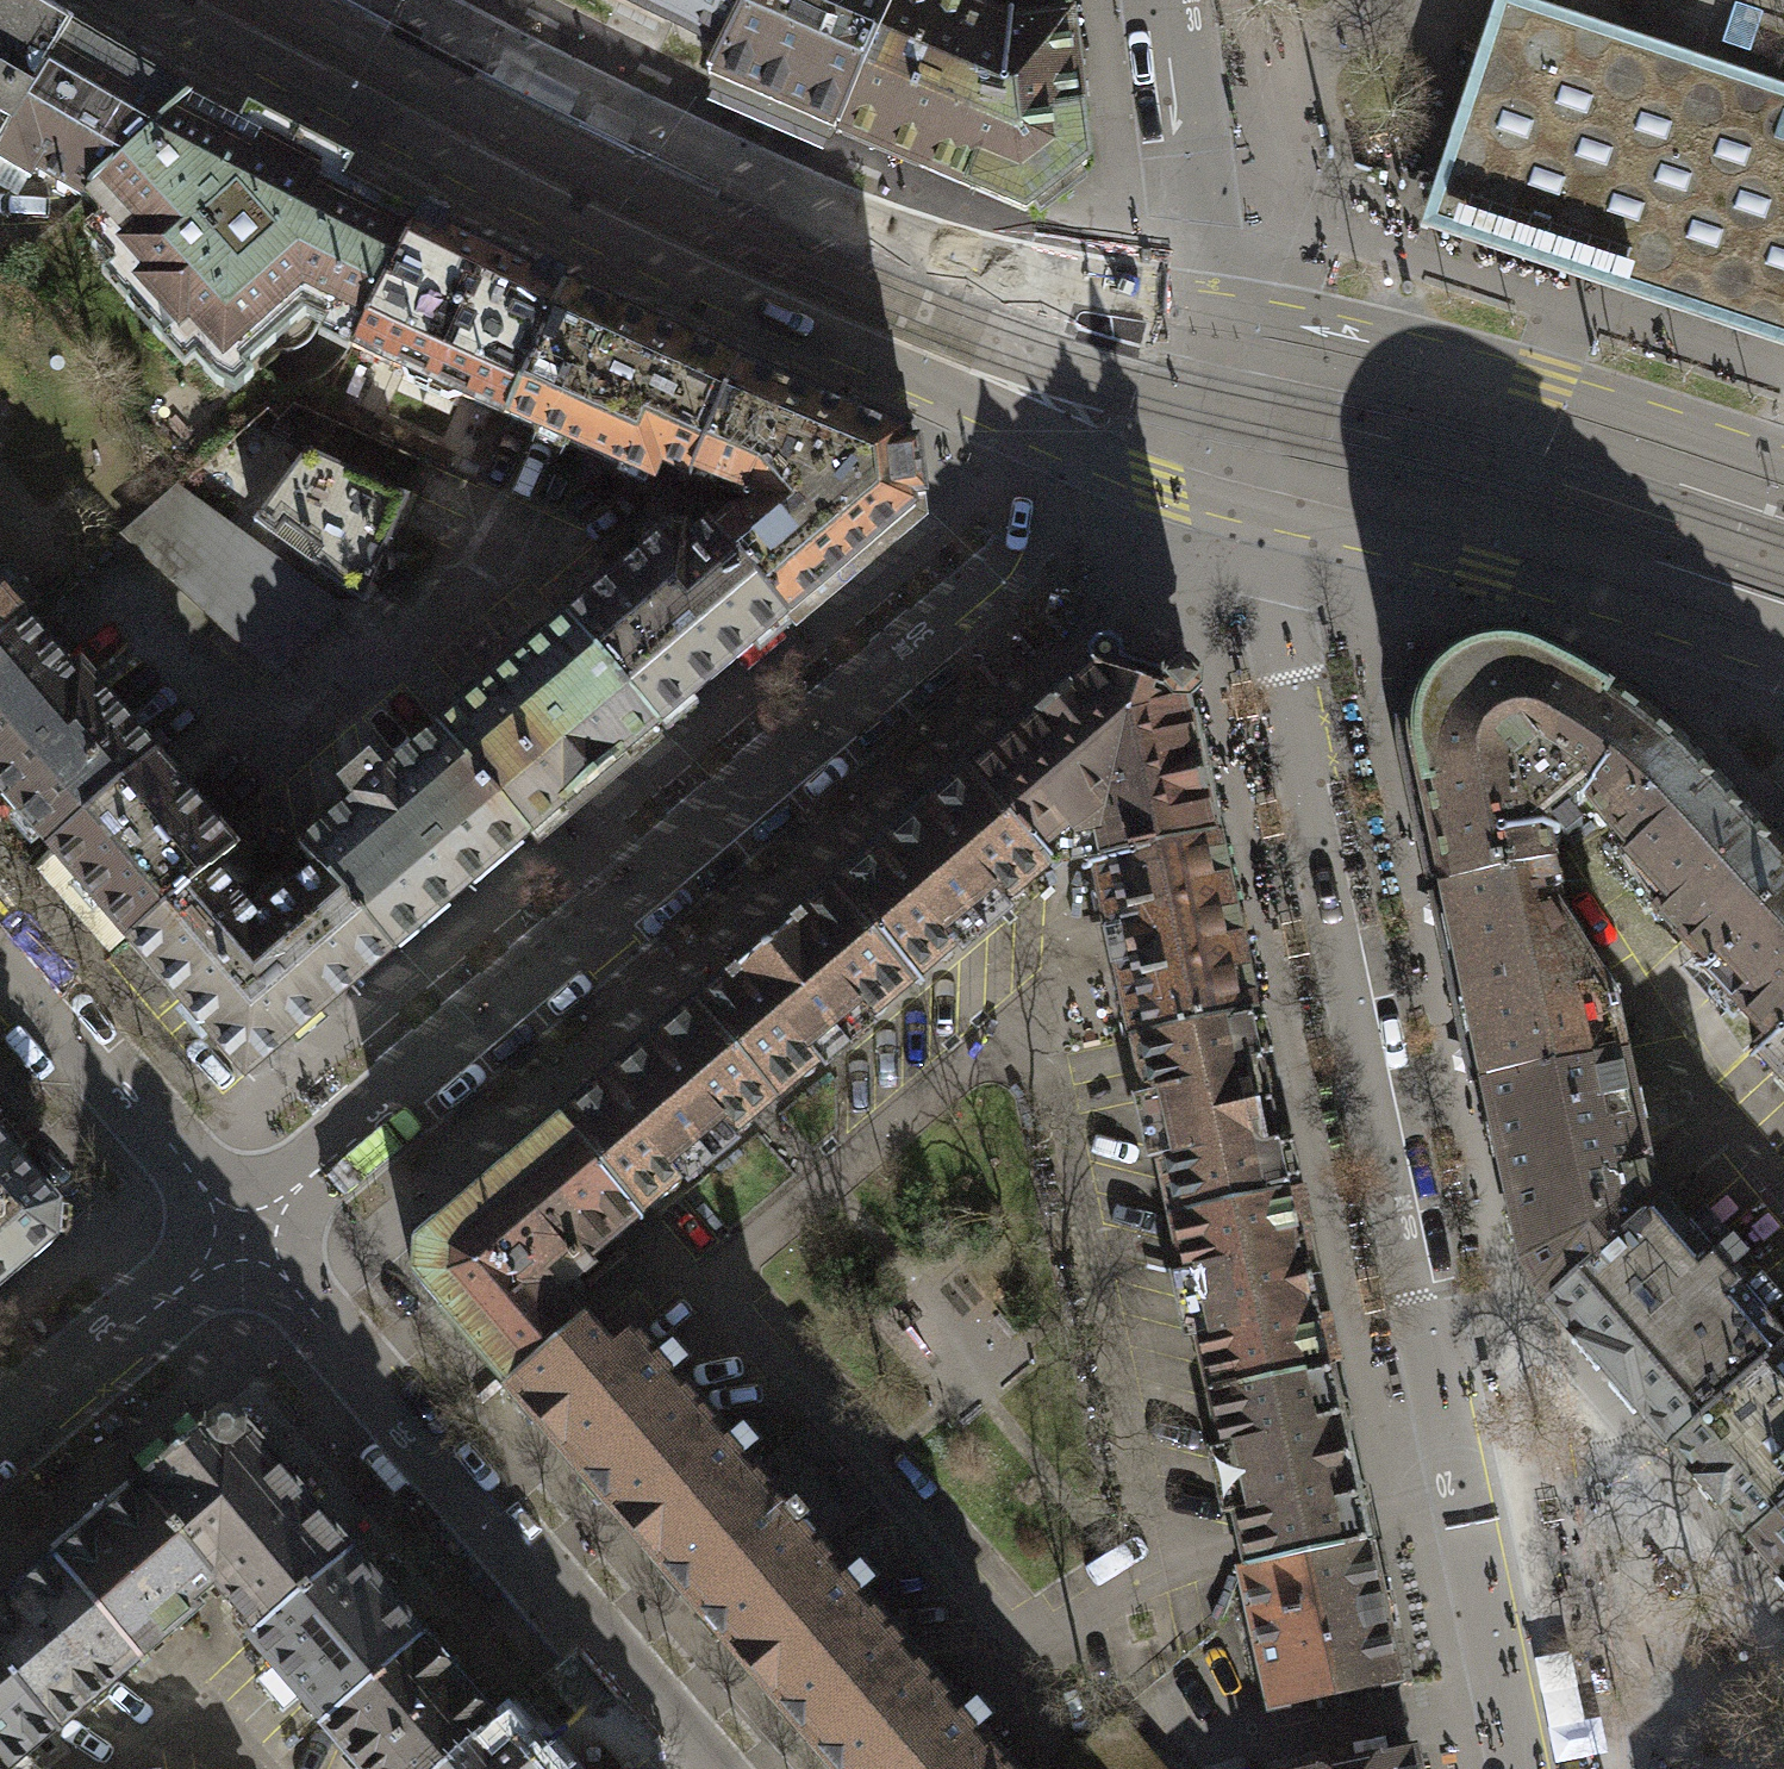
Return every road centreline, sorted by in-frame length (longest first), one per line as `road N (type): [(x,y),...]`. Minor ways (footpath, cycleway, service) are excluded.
road 1 (residential): [(1042,436),(1018,545),(986,586),(235,1241)]
road 2 (tertiary): [(160,0),(658,261),(1042,436)]
road 3 (tertiary): [(1222,313),(961,258),(723,160),(399,0)]
road 4 (residential): [(1262,509),(1428,1315)]
road 5 (residential): [(235,1241),(691,1768)]
road 6 (tertiary): [(1783,467),(1542,387),(1222,313)]
road 7 (tertiary): [(1262,509),(1783,661)]
road 8 (residential): [(1526,1768),(1428,1315)]
road 9 (residential): [(0,965),(235,1241)]
road 10 (residential): [(1222,313),(1178,0)]
road 11 (residential): [(235,1241),(0,1440)]
road 12 (tertiary): [(1042,436),(1262,509)]

